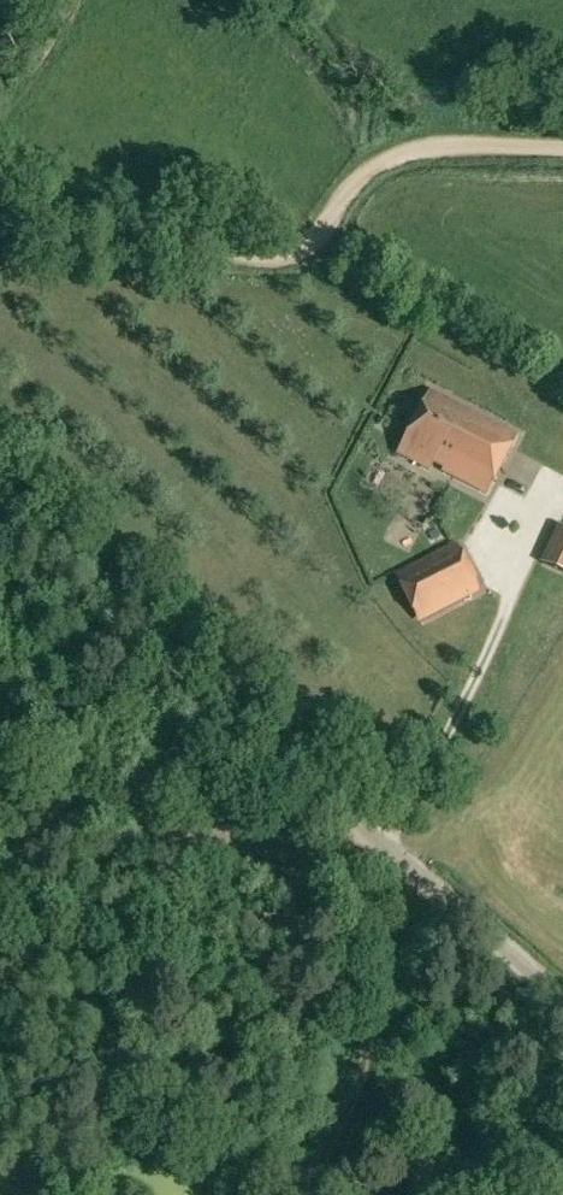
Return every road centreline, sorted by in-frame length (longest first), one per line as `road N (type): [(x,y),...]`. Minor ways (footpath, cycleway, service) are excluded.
road 1 (unclassified): [(562,995),(0,504)]
road 2 (track): [(562,154),(417,153),(390,160),(373,168),(300,249),(263,257),(0,197)]
road 3 (track): [(0,806),(415,869)]

